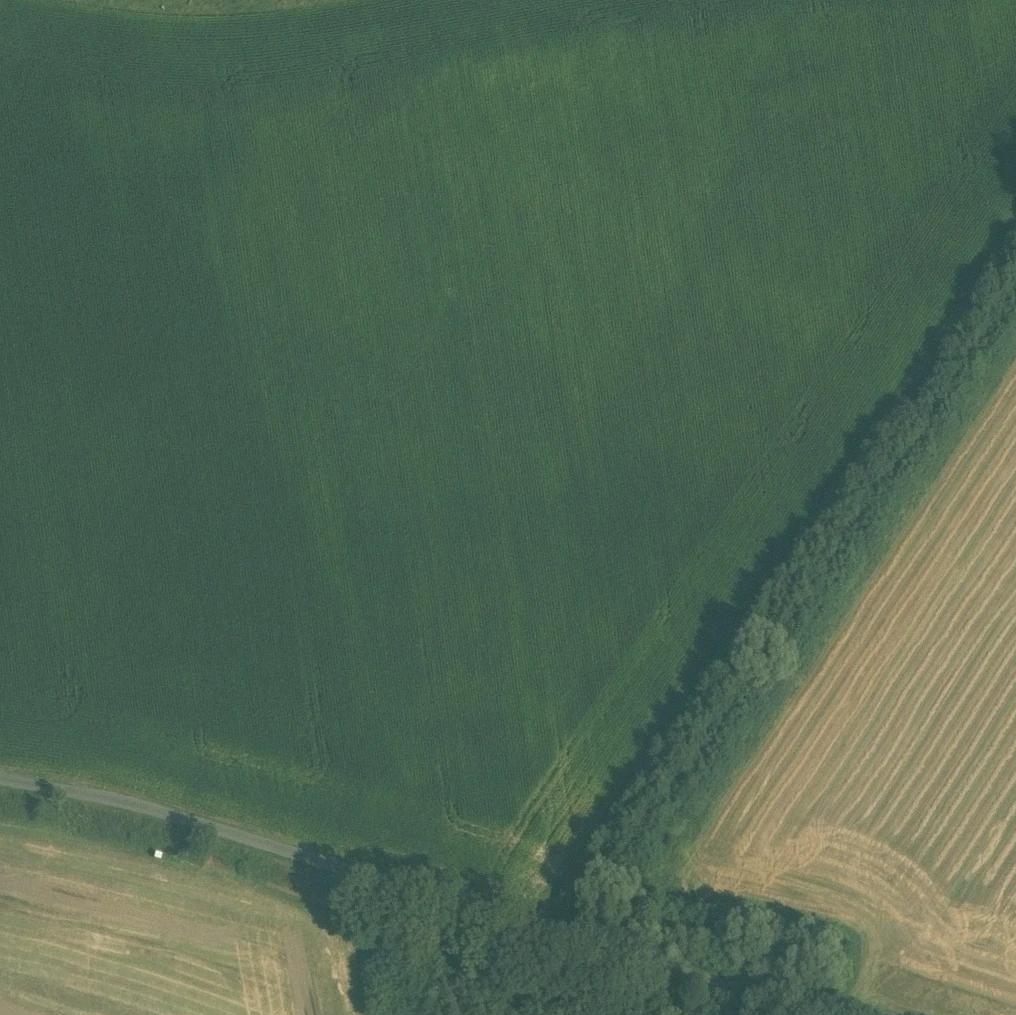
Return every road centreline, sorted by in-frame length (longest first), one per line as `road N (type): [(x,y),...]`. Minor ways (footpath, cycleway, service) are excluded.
road 1 (residential): [(815,1014),(132,792),(0,766)]

